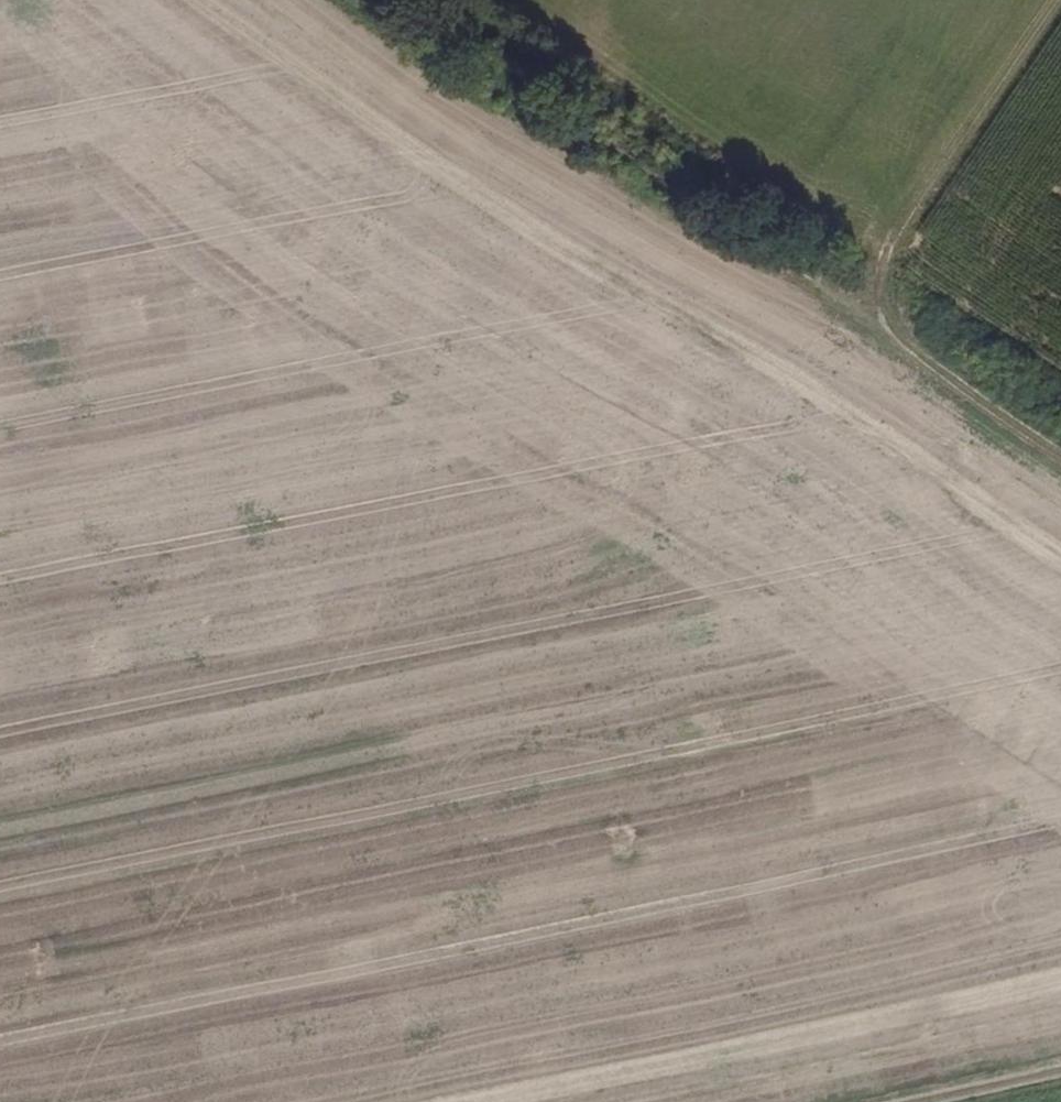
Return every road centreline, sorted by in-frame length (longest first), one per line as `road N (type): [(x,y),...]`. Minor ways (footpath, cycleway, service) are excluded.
road 1 (track): [(390,0),(799,256),(1060,439)]
road 2 (track): [(884,319),(876,242),(889,206),(1042,0)]
road 3 (track): [(1060,1069),(902,1101)]

